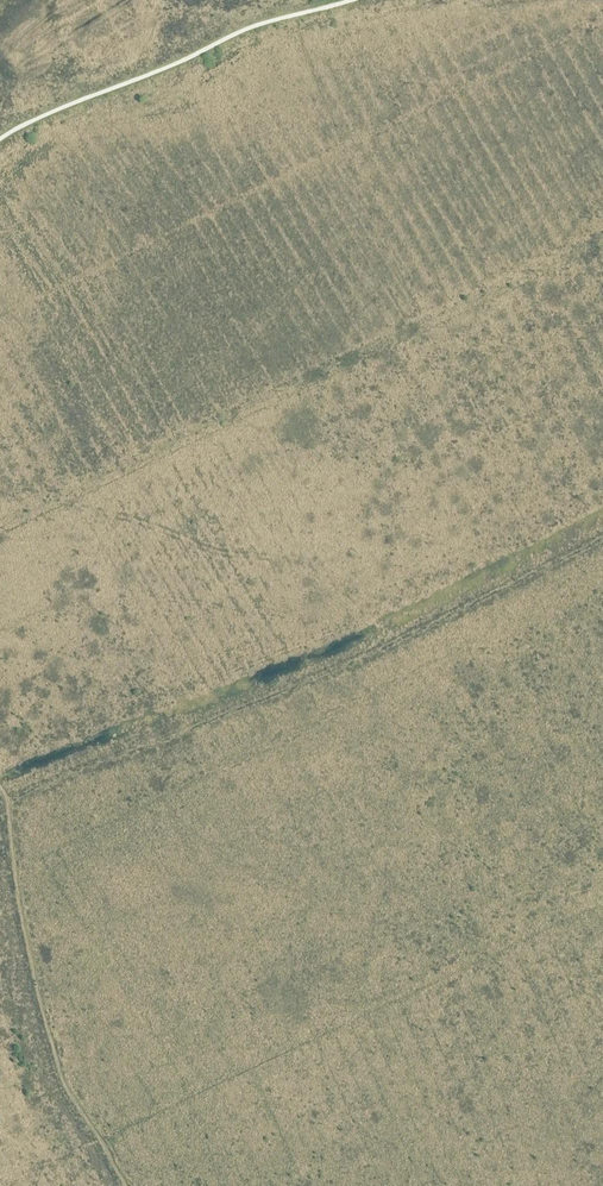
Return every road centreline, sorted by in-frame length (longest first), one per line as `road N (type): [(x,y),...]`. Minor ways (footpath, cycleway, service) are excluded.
road 1 (track): [(602,564),(375,673),(50,802),(34,816)]
road 2 (track): [(34,816),(45,918),(99,1099),(86,1118)]

